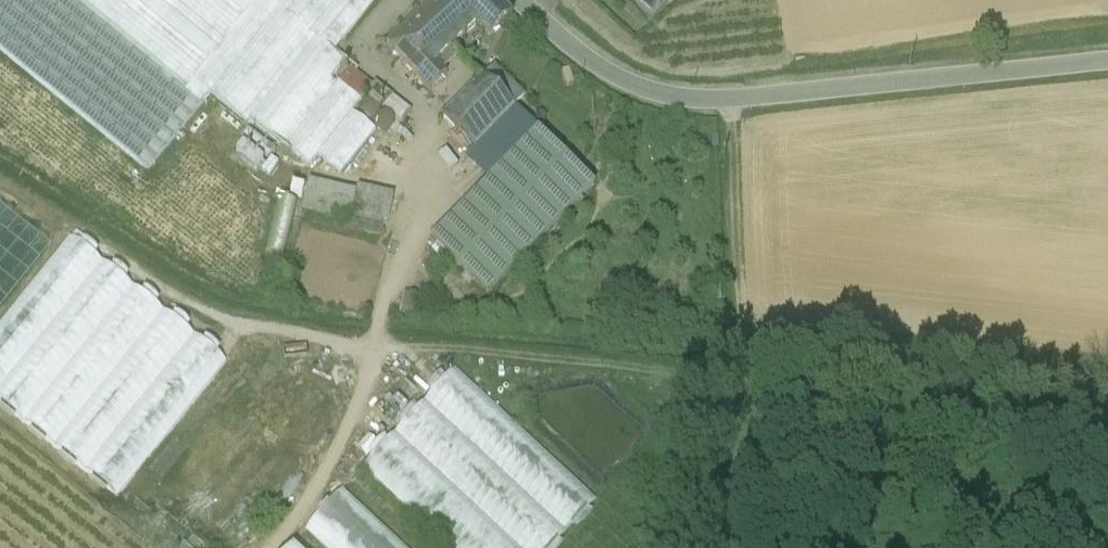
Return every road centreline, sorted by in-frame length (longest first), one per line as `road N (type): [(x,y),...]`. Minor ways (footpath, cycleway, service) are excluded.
road 1 (tertiary): [(1107,69),(745,106),(675,103),(625,90),(518,0)]

